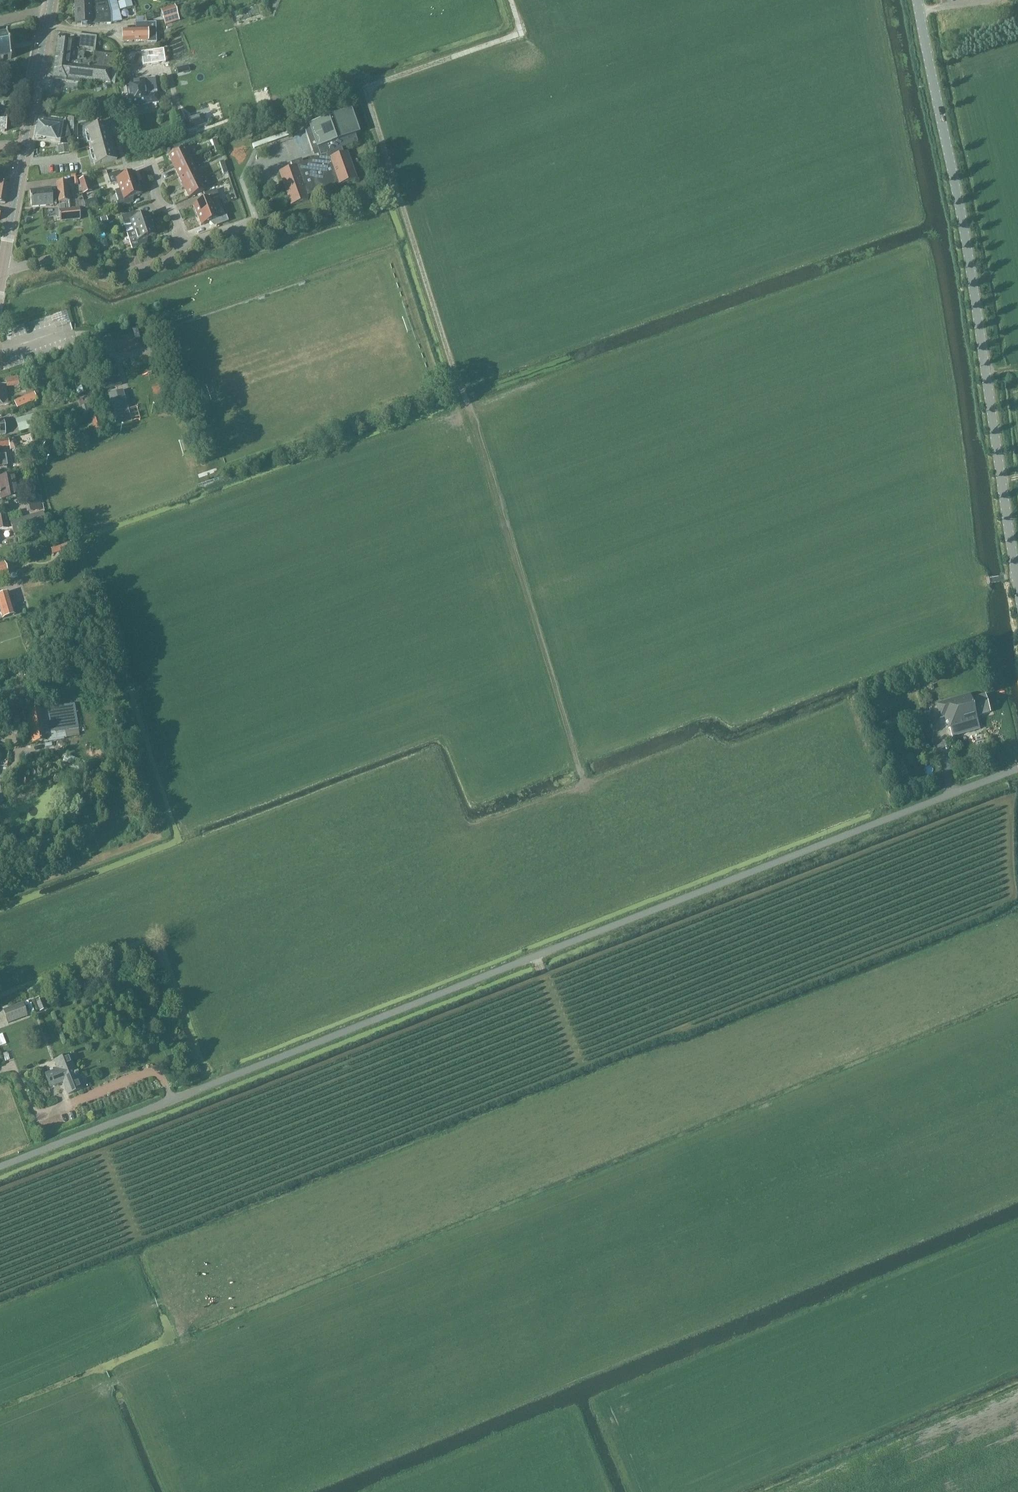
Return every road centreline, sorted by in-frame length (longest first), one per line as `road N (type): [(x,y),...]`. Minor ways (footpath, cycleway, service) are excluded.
road 1 (unclassified): [(0,1167),(1017,770)]
road 2 (tertiary): [(1017,587),(920,0)]
road 3 (tertiary): [(3,273),(52,0)]
road 4 (residential): [(3,273),(62,258),(111,276),(169,260),(186,245)]

